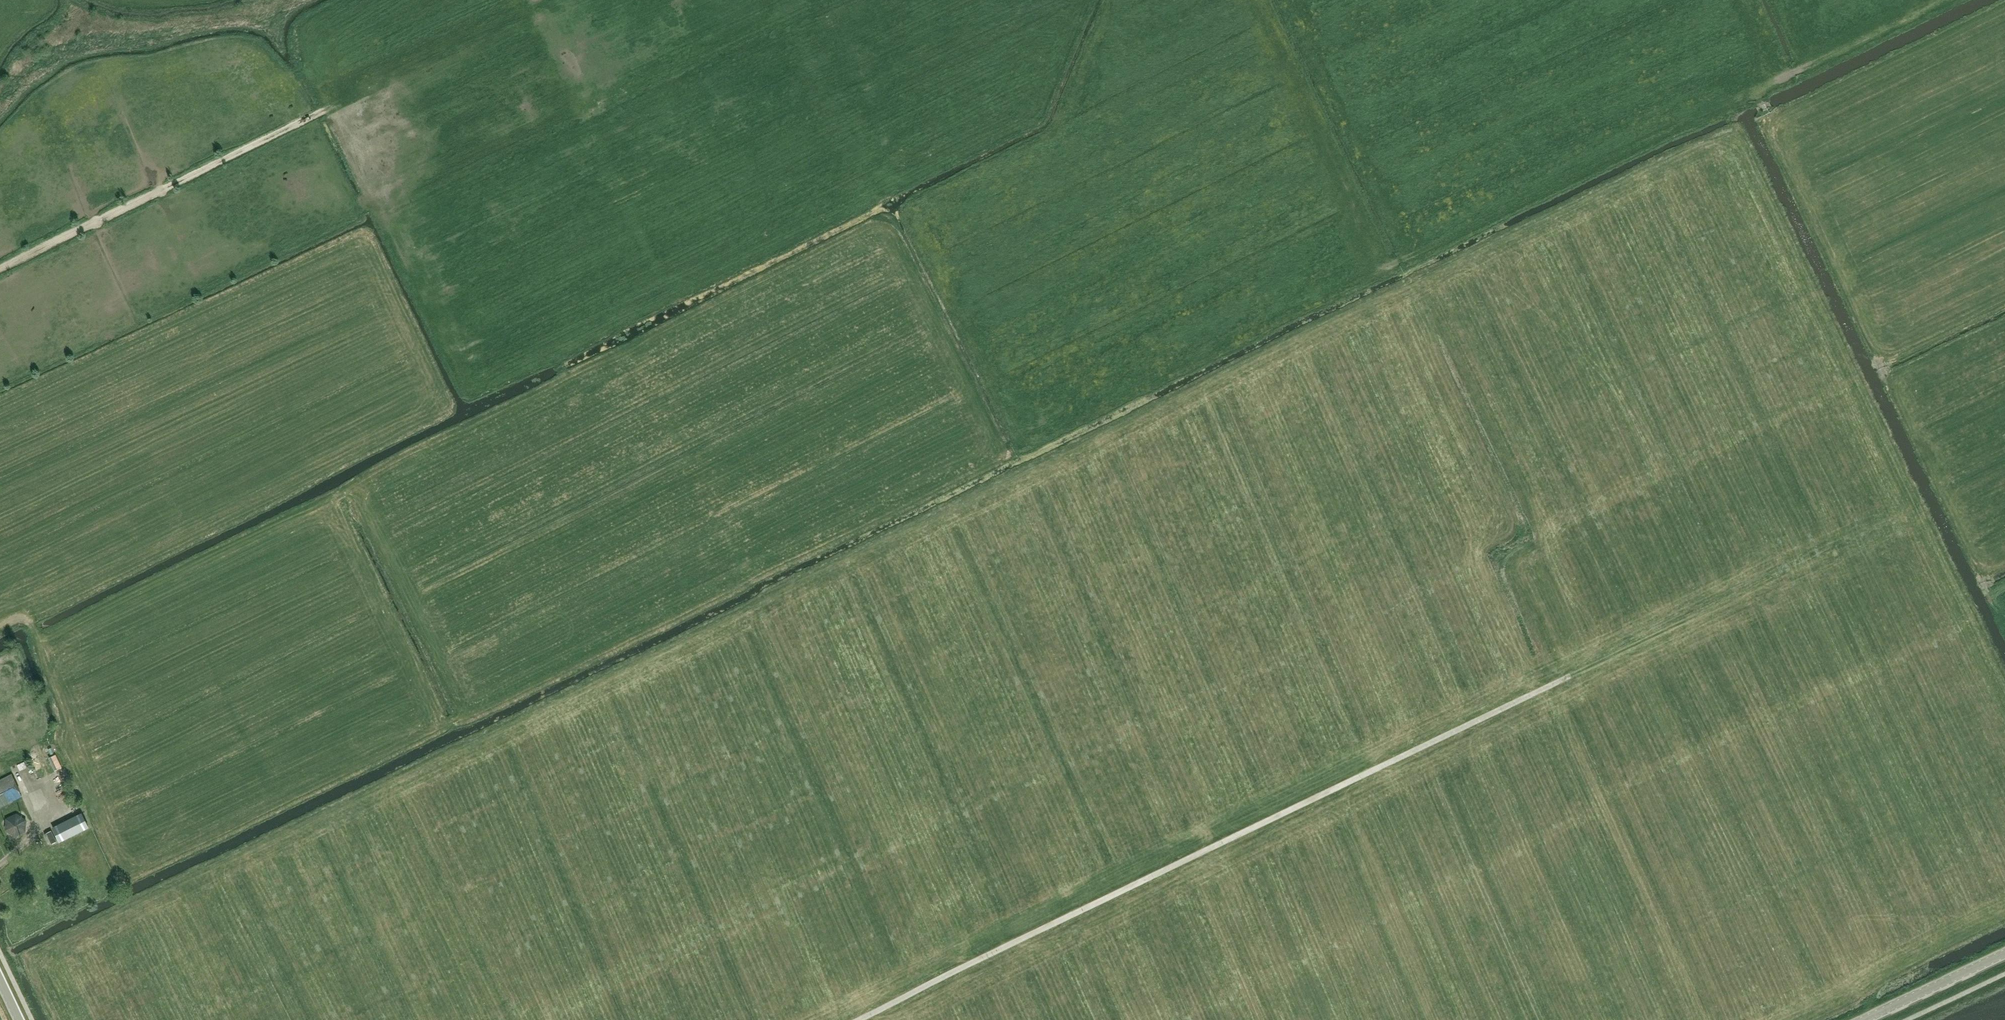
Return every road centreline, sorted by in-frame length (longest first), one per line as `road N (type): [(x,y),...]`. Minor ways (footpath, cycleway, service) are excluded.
road 1 (tertiary): [(1866,1019),(2004,954)]

